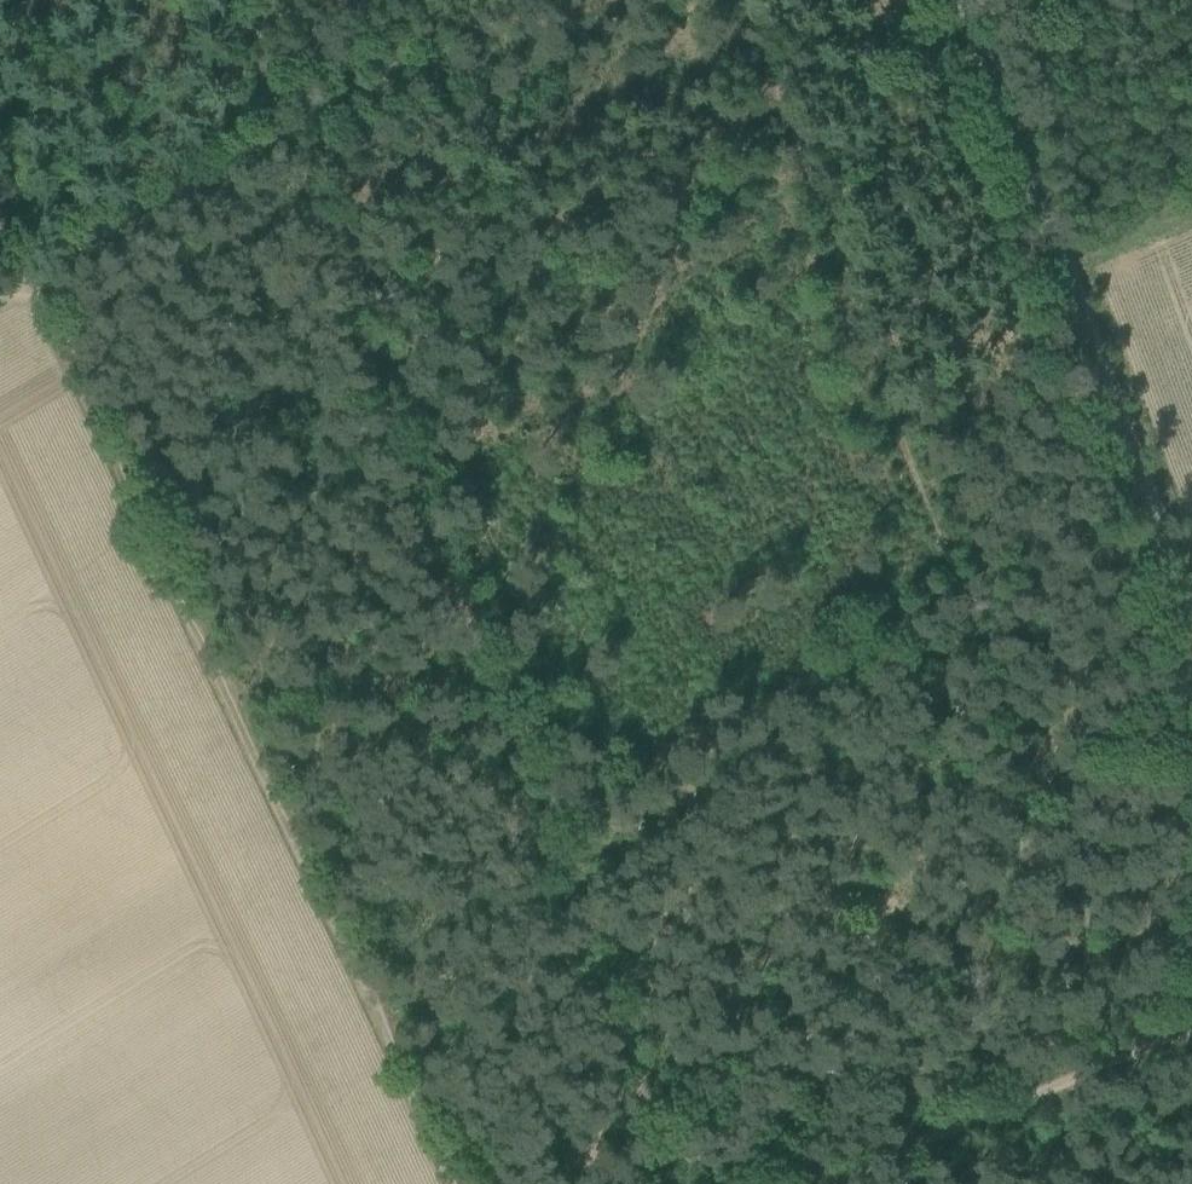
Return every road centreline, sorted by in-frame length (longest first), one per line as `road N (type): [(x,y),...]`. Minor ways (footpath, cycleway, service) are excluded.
road 1 (track): [(473,1183),(44,250),(0,283)]
road 2 (unclassified): [(1191,636),(966,0)]
road 3 (track): [(1191,1028),(833,1183)]

